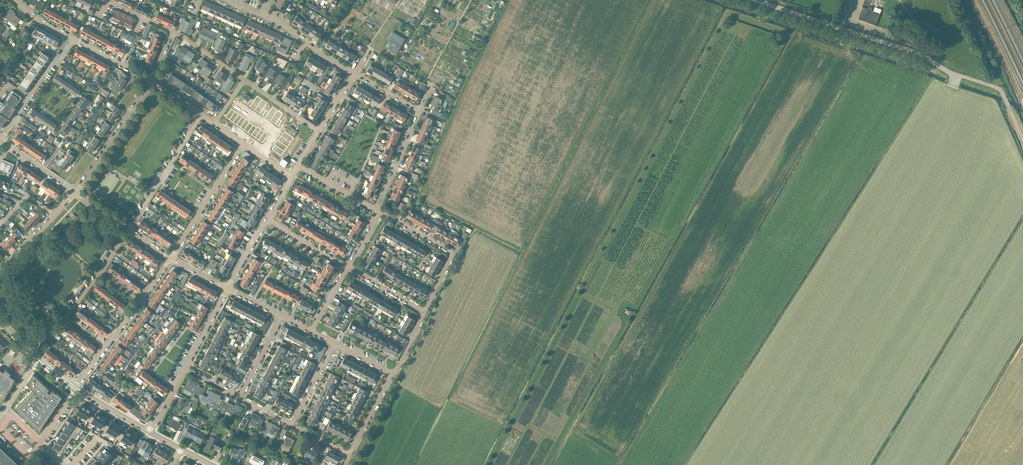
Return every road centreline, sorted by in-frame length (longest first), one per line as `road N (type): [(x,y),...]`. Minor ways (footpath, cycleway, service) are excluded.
road 1 (unclassified): [(957,74),(917,53),(755,0)]
road 2 (residential): [(354,75),(420,111),(377,210)]
road 3 (residential): [(381,212),(453,253),(424,312)]
road 4 (residential): [(244,144),(170,259)]
road 5 (residential): [(129,230),(201,115)]
road 6 (residential): [(76,192),(152,81)]
road 7 (residential): [(72,38),(0,138)]

